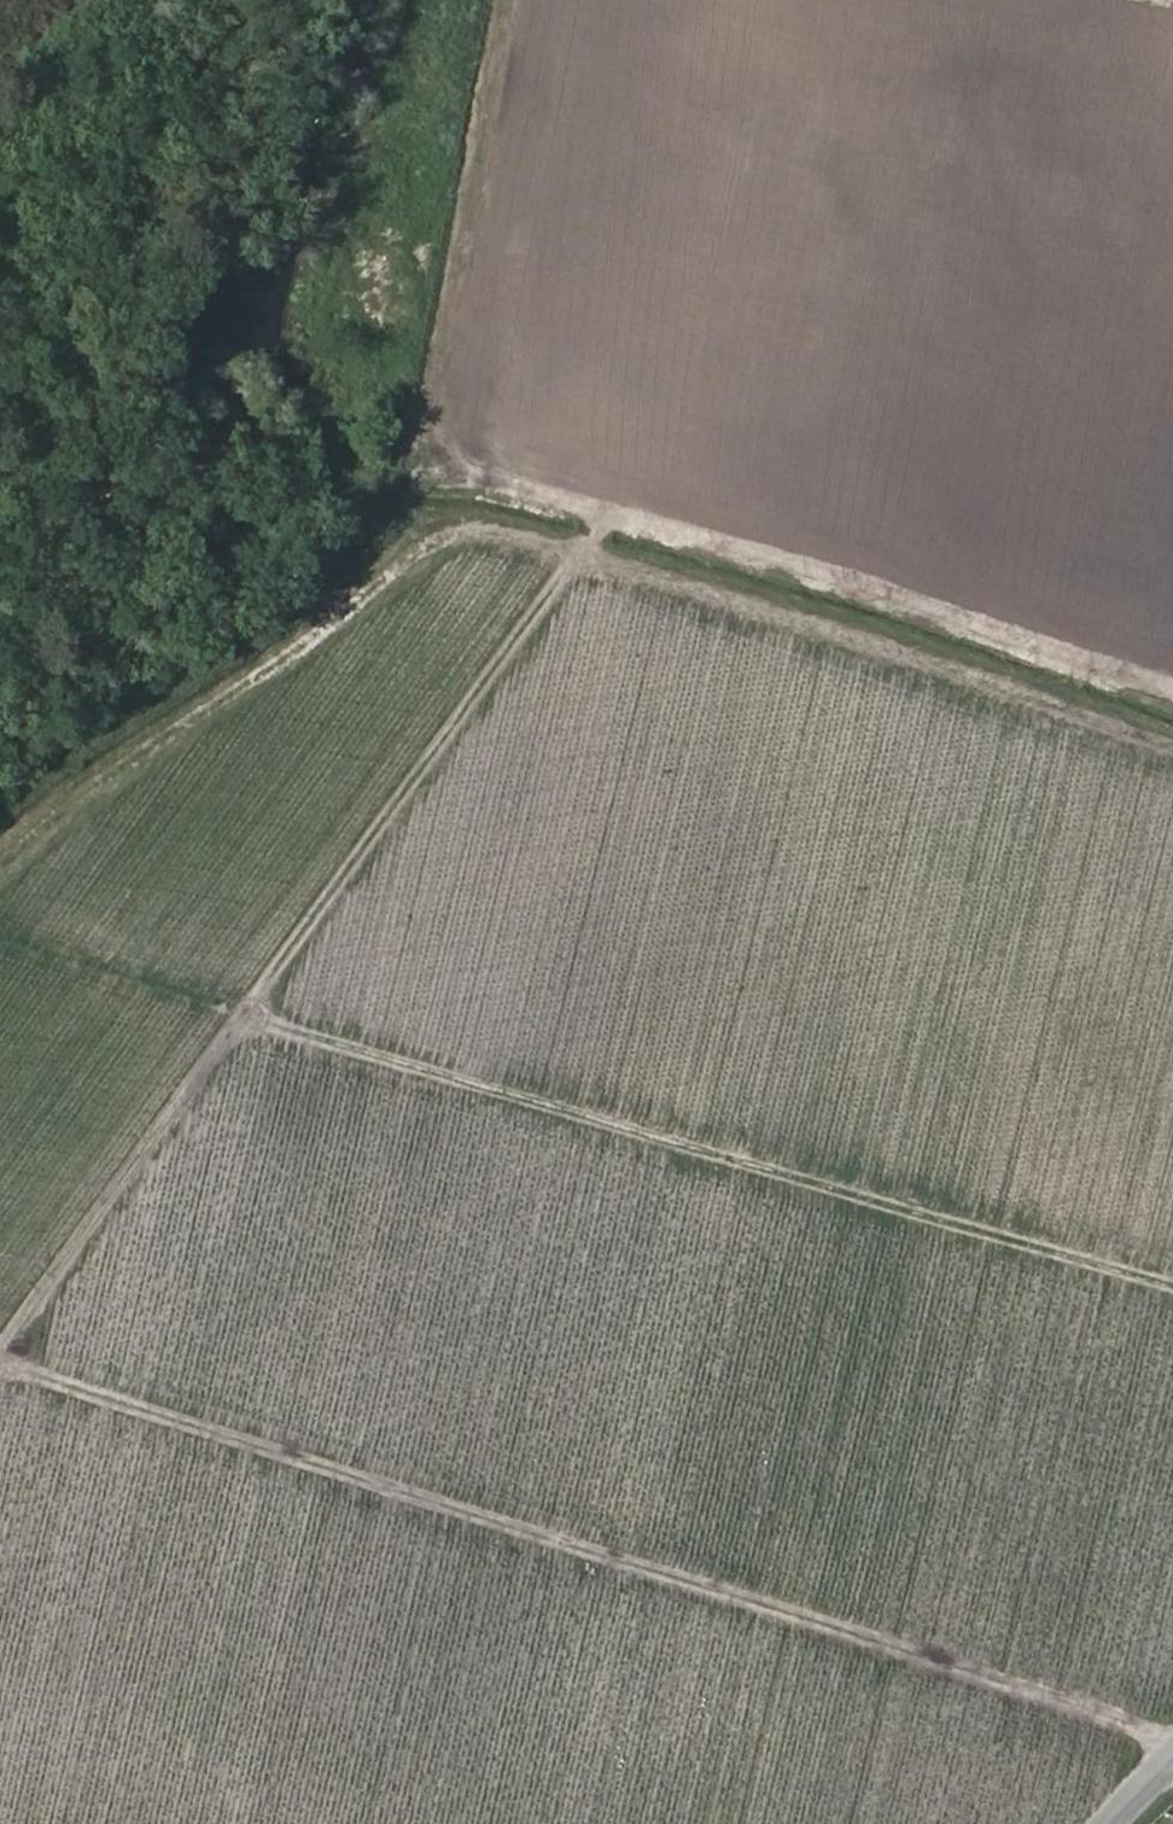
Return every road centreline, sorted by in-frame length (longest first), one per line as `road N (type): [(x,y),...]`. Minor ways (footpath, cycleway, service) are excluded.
road 1 (track): [(580,0),(514,430),(523,473),(584,504),(599,524),(484,515),(401,546),(269,672),(111,782),(0,876)]

